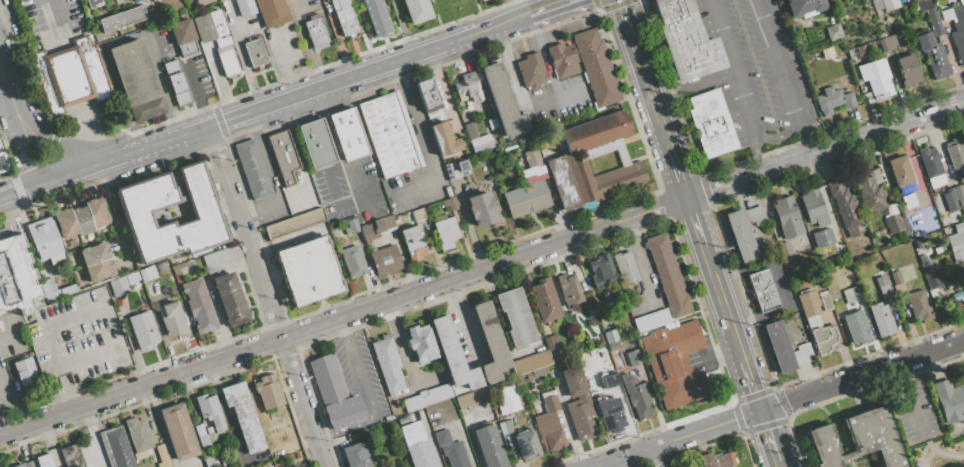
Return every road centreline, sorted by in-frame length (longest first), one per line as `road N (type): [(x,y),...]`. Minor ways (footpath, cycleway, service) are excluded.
road 1 (residential): [(0,436),(685,198)]
road 2 (residential): [(595,466),(963,340)]
road 3 (residential): [(208,126),(324,466)]
road 4 (tertiary): [(208,126),(529,16)]
road 5 (residential): [(685,198),(963,101)]
road 6 (residential): [(136,151),(102,152),(54,138),(13,102)]

